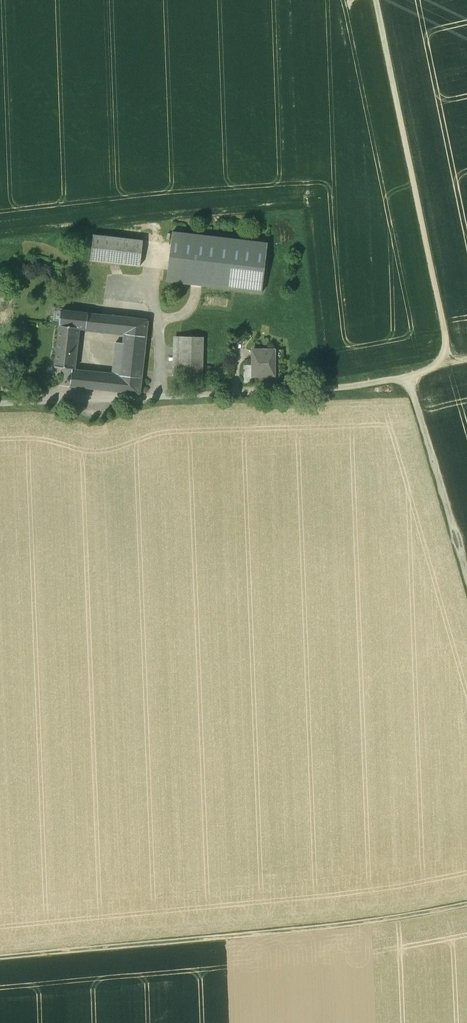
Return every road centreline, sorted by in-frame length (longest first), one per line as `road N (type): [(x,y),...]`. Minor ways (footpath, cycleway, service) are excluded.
road 1 (track): [(0,957),(377,920),(466,903)]
road 2 (track): [(438,366),(446,351),(439,272),(381,0)]
road 3 (track): [(466,575),(410,378)]
road 4 (track): [(321,390),(410,378),(438,366)]

